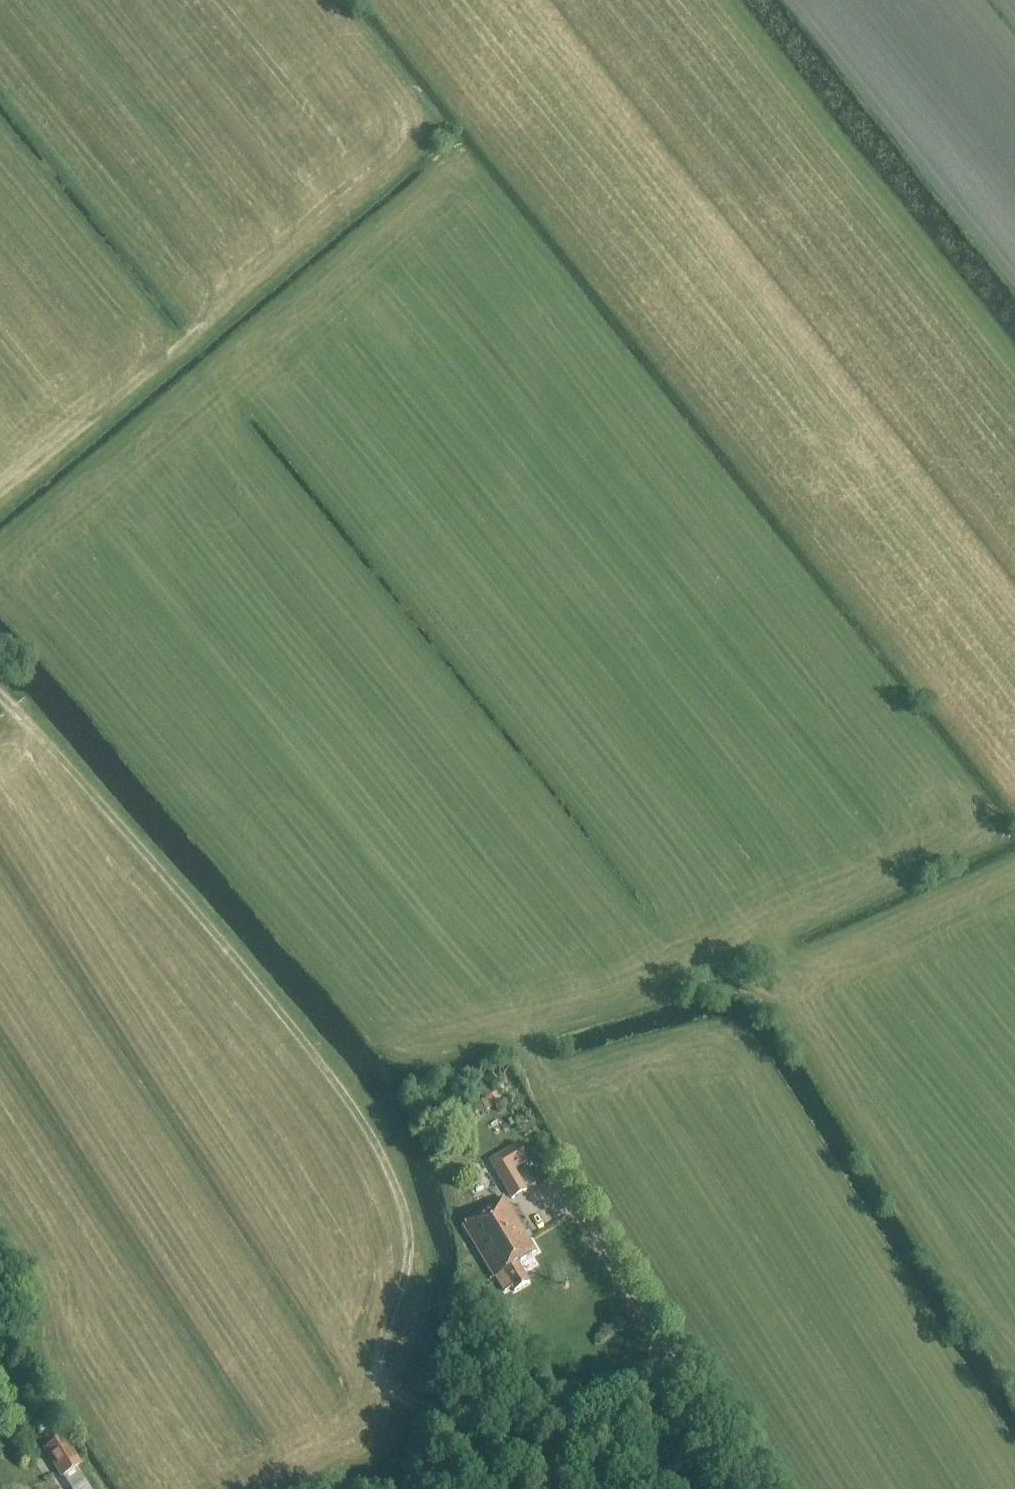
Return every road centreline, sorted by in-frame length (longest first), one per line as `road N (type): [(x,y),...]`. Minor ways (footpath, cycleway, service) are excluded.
road 1 (track): [(537,1488),(569,1433),(657,1361),(598,1236),(544,1188)]
road 2 (track): [(379,1379),(445,1419),(488,1488)]

